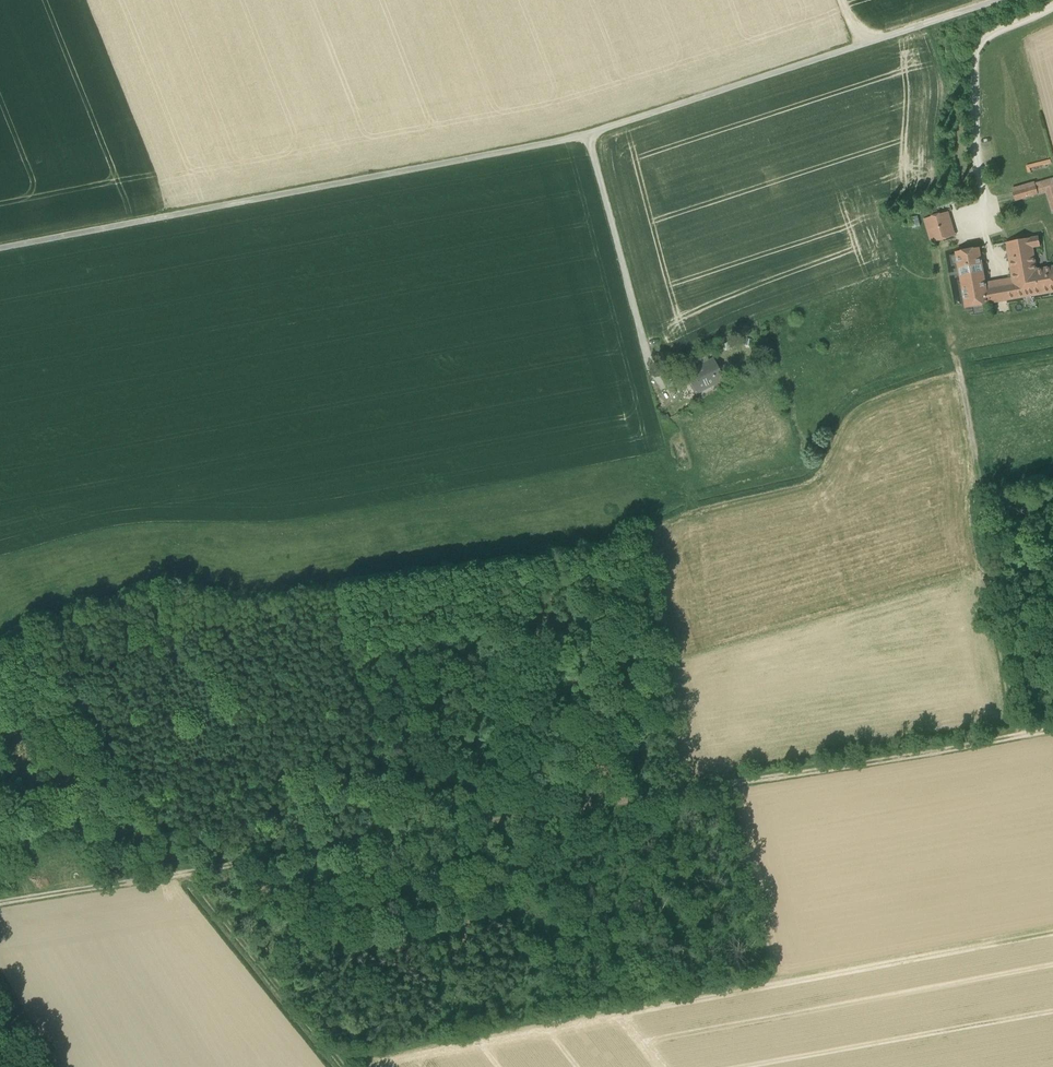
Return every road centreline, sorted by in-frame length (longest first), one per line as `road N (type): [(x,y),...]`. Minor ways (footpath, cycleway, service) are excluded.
road 1 (unclassified): [(0,248),(587,135),(1000,0)]
road 2 (track): [(189,871),(1052,730)]
road 3 (track): [(1052,7),(995,32),(975,57),(976,165),(992,219)]
road 4 (track): [(587,135),(652,381)]
road 5 (track): [(189,871),(346,1066)]
road 6 (track): [(0,903),(189,871)]

